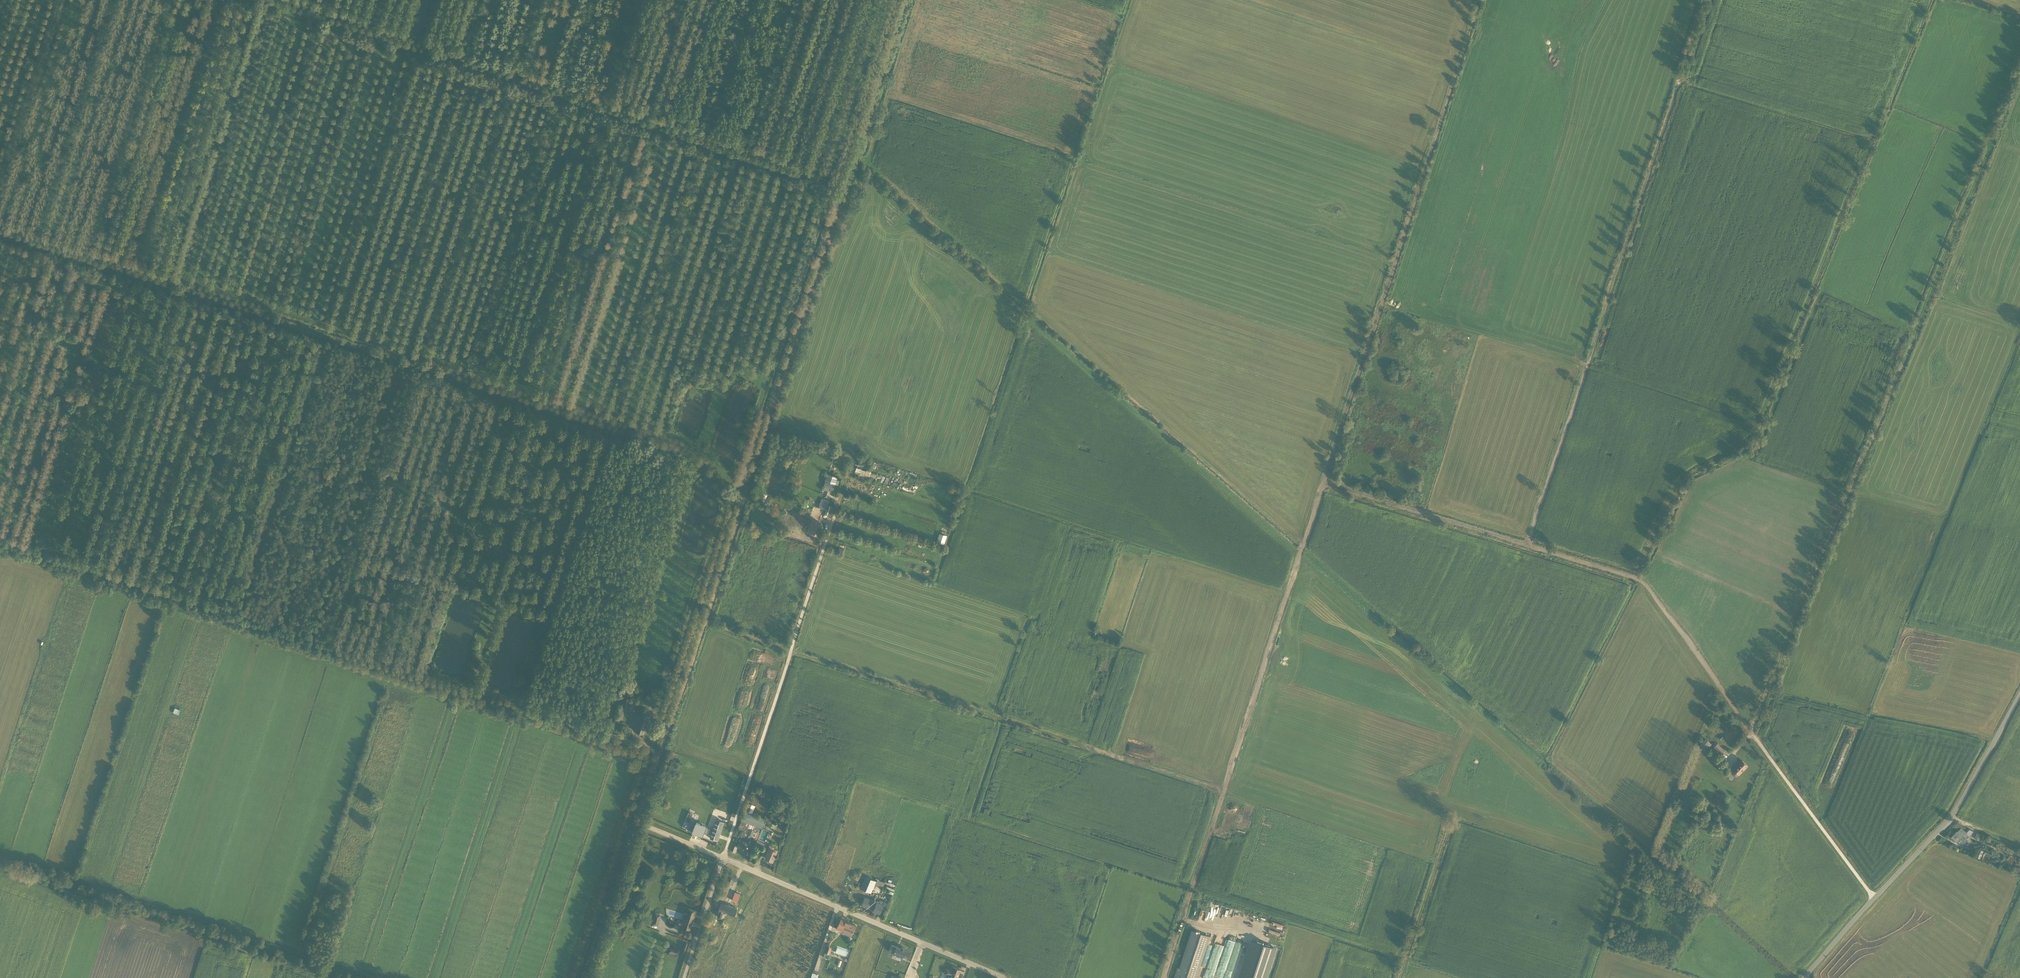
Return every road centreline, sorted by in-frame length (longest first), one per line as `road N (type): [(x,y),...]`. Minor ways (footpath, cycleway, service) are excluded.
road 1 (track): [(745,499),(690,442),(0,221)]
road 2 (track): [(906,0),(705,622)]
road 3 (track): [(1749,730),(1991,145)]
road 4 (track): [(297,0),(799,162),(841,200)]
road 5 (track): [(1224,789),(705,622)]
road 6 (track): [(1749,730),(1634,577),(1325,482)]
road 7 (track): [(1325,482),(1480,0)]
road 8 (track): [(1527,545),(1681,79)]
road 9 (track): [(459,686),(0,536)]
road 10 (unclassified): [(848,472),(723,858)]
road 11 (track): [(363,974),(0,851)]
road 12 (track): [(1325,482),(1224,789)]
road 13 (unclassified): [(1004,977),(723,858)]
road 14 (unclassified): [(1874,898),(1952,815),(2019,693)]
road 15 (track): [(660,756),(587,977)]
road 16 (track): [(660,756),(459,686)]
road 17 (track): [(1224,789),(1162,977)]
road 18 (unclassified): [(1774,763),(1874,898)]
road 19 (track): [(1399,977),(1451,819)]
road 20 (track): [(705,622),(660,756)]
road 21 (unclassified): [(723,858),(684,977)]

